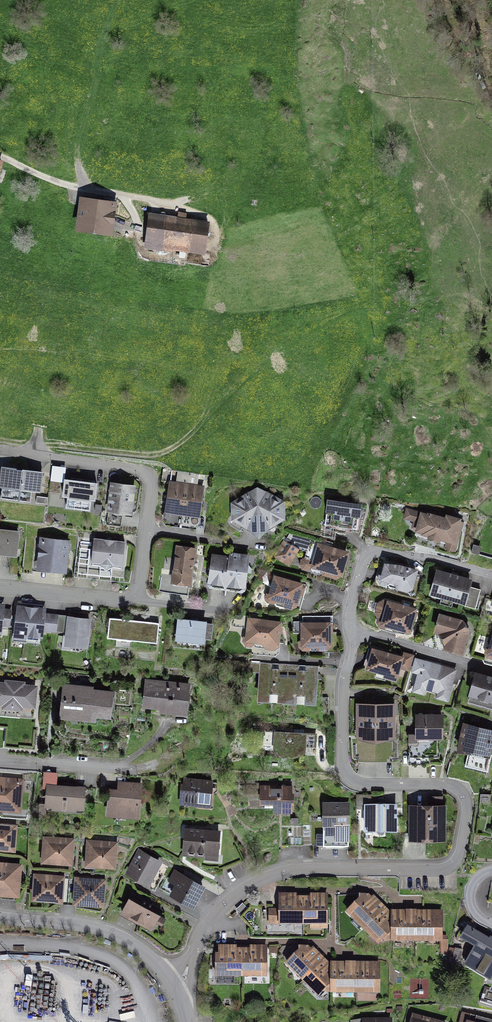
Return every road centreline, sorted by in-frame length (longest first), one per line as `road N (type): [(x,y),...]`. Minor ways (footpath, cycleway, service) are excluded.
road 1 (residential): [(491,574),(366,550),(350,612),(347,774),(356,782),(459,790),(466,802),(454,863),(283,872),(237,893),(174,981)]
road 2 (residential): [(0,590),(106,603),(135,599),(154,491),(140,472),(0,453)]
road 3 (track): [(192,434),(150,457),(0,442)]
road 4 (residential): [(0,914),(92,926),(124,939),(174,981)]
road 5 (residential): [(0,760),(134,769)]

